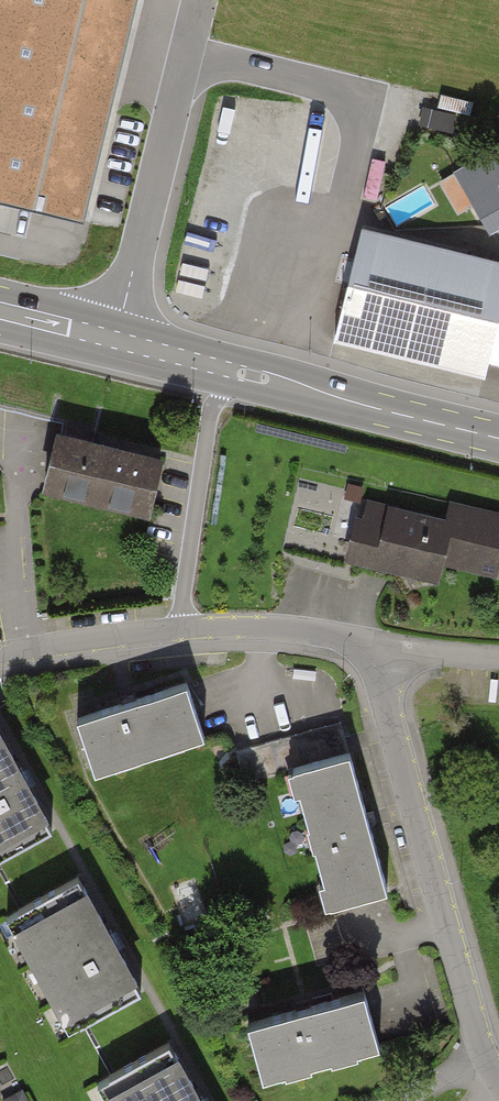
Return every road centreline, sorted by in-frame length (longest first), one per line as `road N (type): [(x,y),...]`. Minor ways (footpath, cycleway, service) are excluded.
road 1 (residential): [(498,1079),(483,1056),(387,706),(385,654)]
road 2 (residential): [(201,0),(115,341)]
road 3 (primary): [(226,369),(498,438)]
road 4 (residential): [(184,630),(210,411),(226,369)]
road 5 (residential): [(385,654),(341,636),(257,627),(184,630)]
road 6 (residential): [(184,630),(0,656)]

